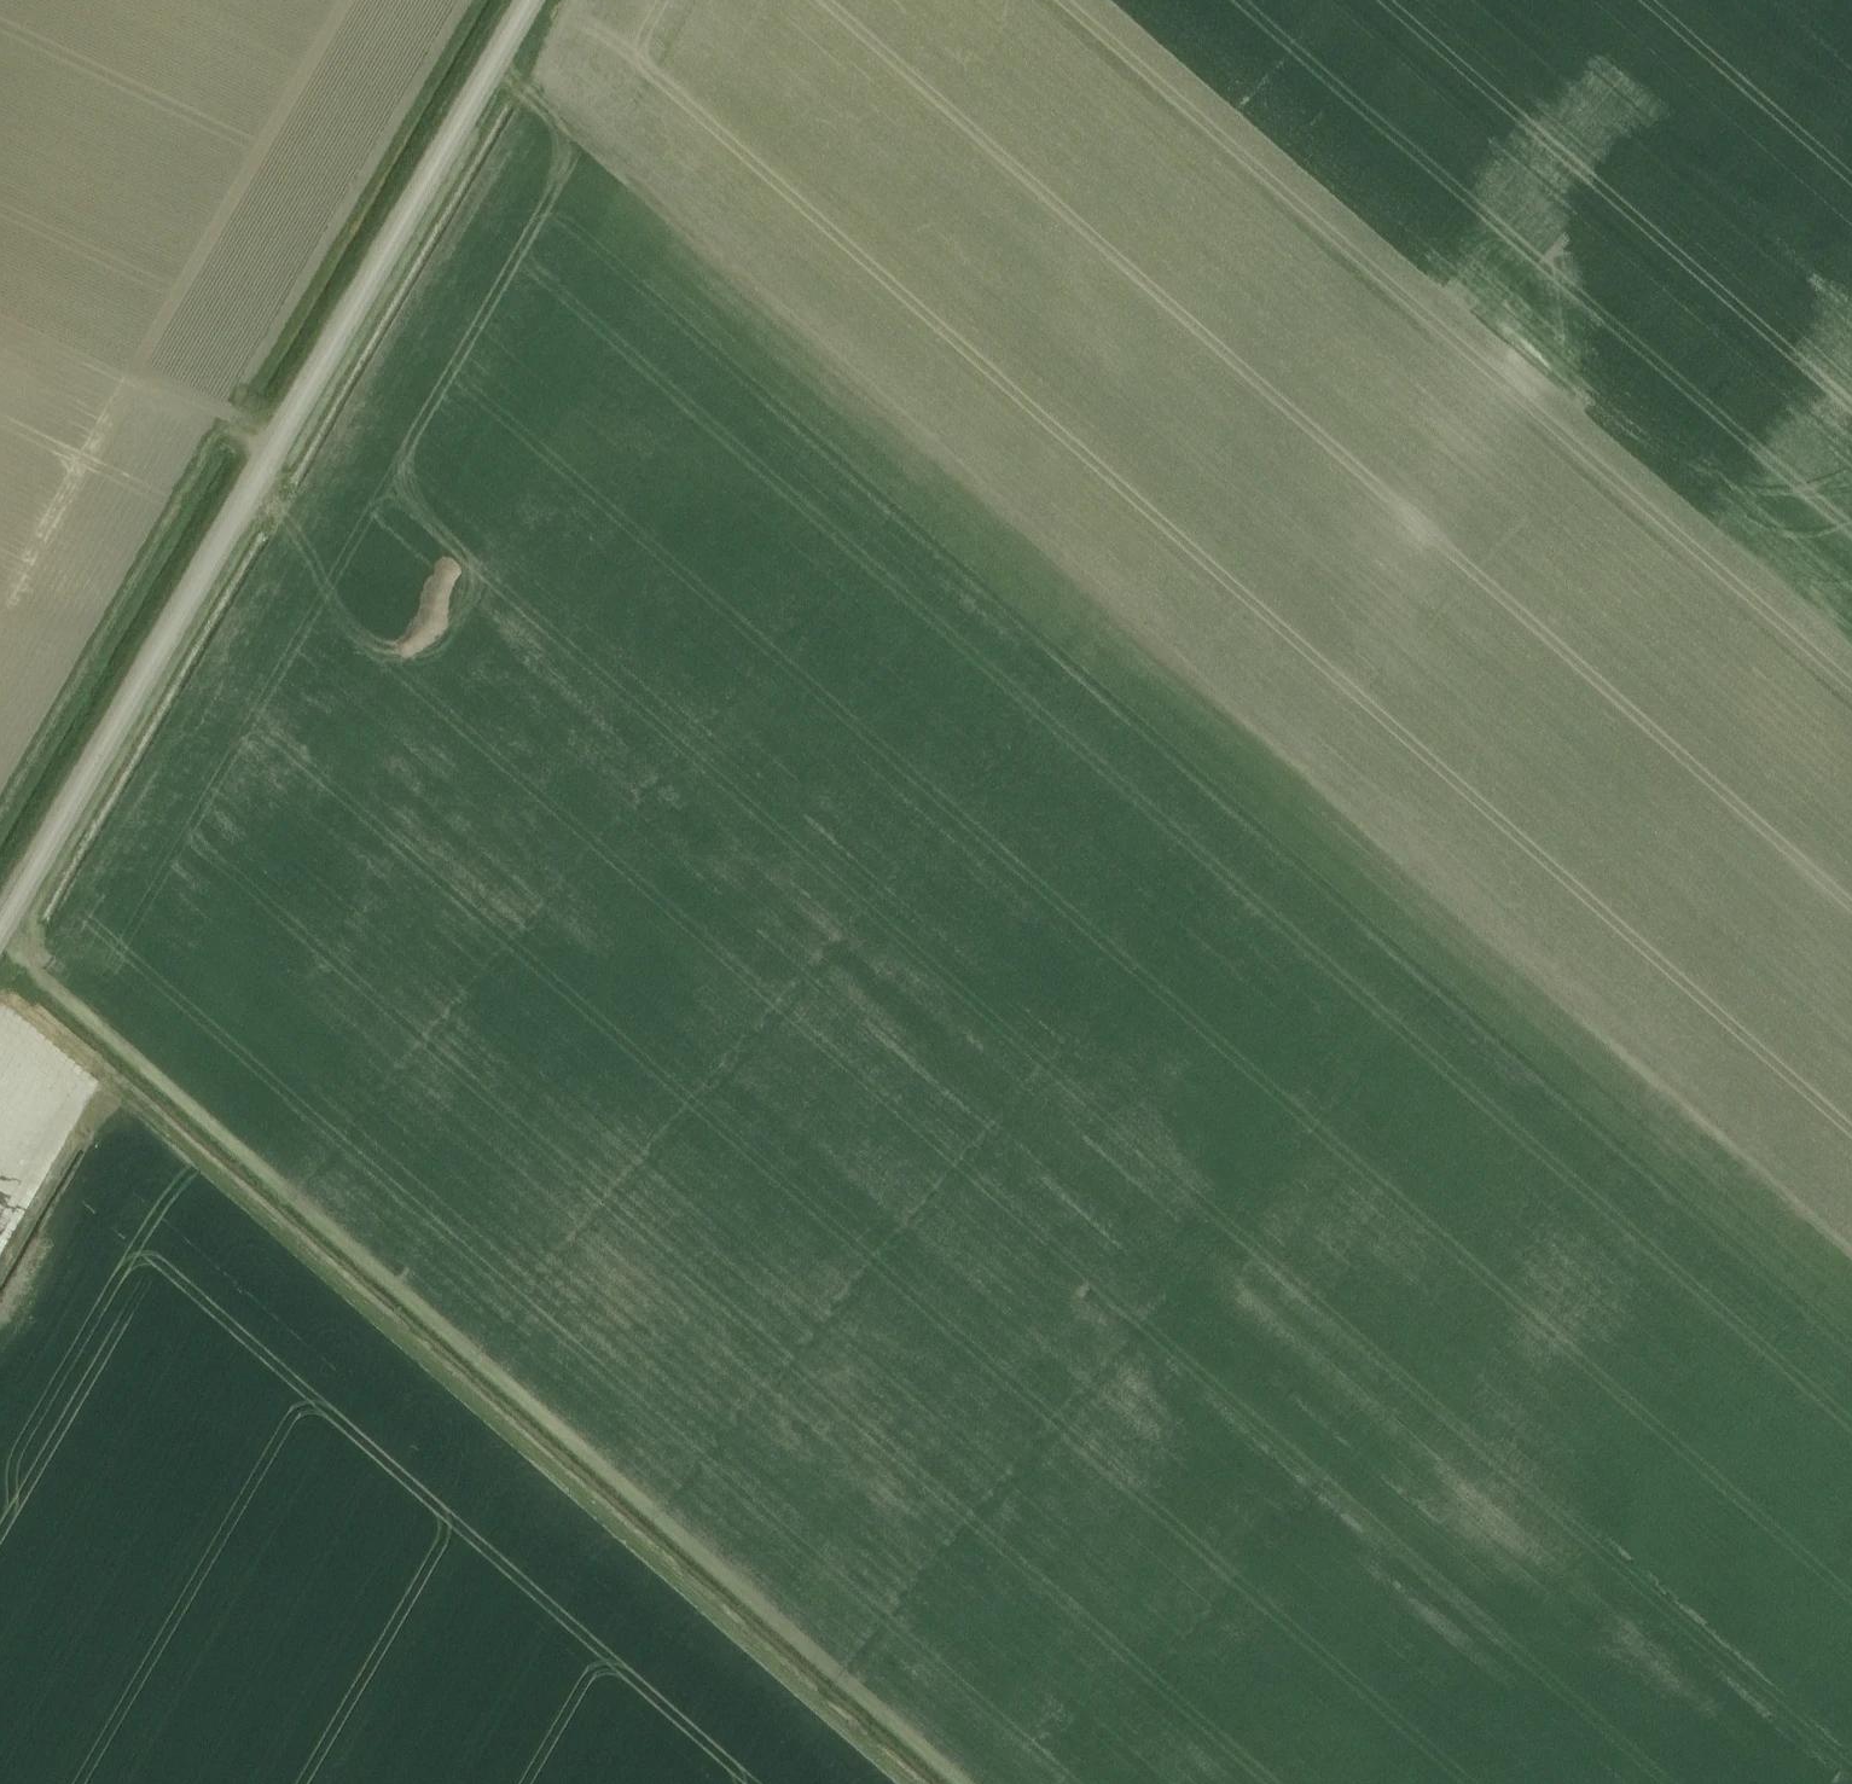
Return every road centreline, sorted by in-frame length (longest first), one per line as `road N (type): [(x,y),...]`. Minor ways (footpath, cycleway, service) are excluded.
road 1 (unclassified): [(0,931),(531,0)]

